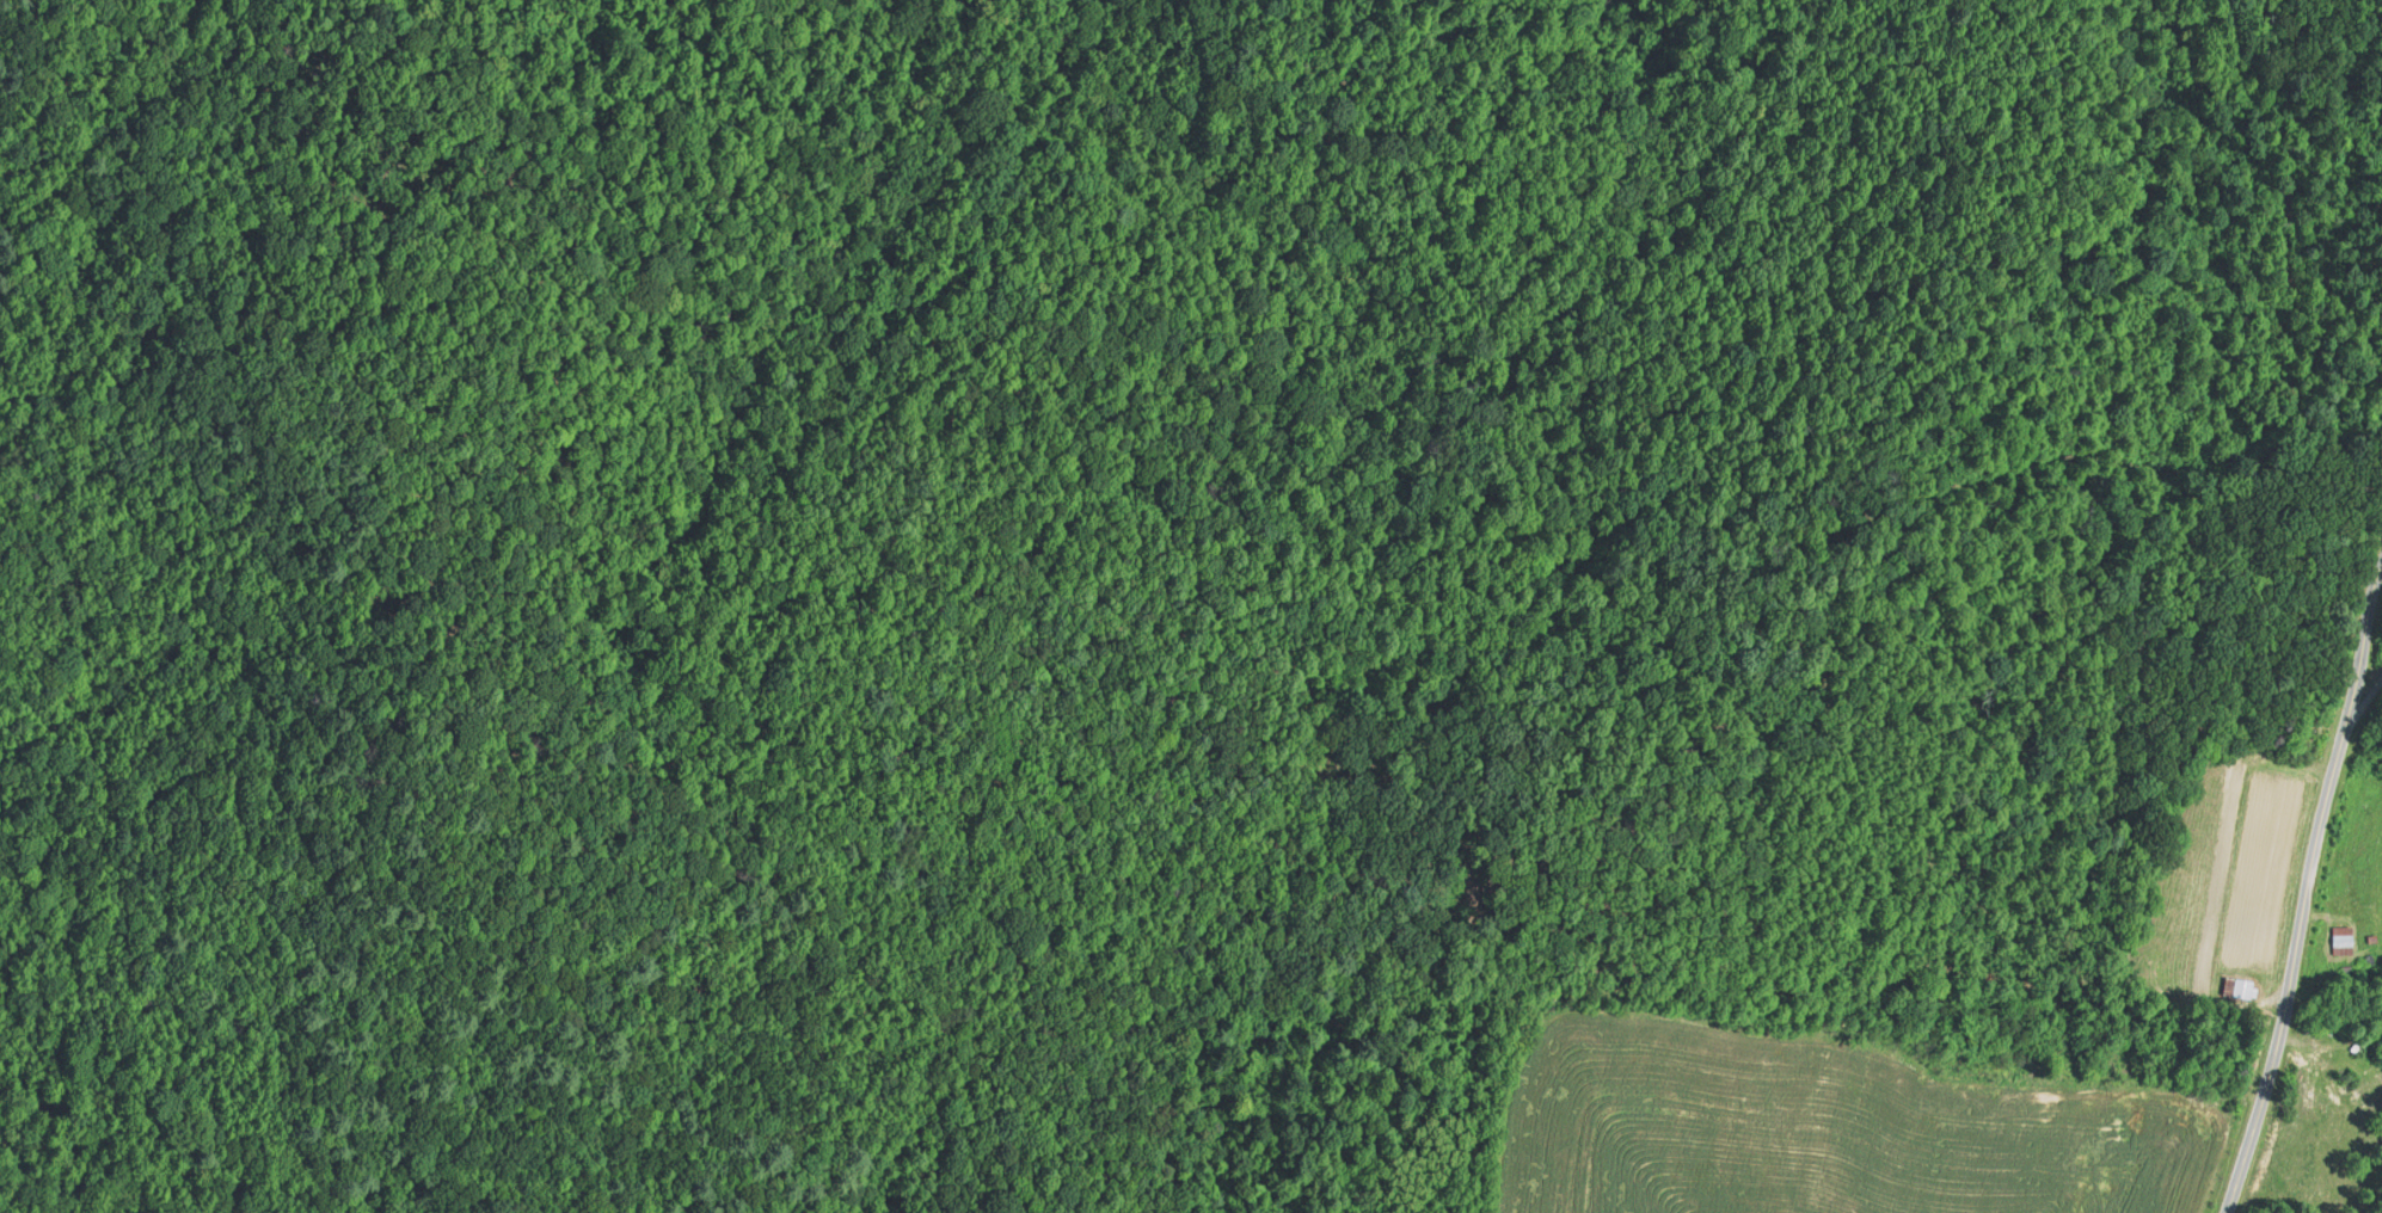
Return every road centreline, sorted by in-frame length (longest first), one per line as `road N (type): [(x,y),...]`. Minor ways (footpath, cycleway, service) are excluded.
road 1 (residential): [(2226,1212),(2289,1063),(2351,703),(2381,594)]

